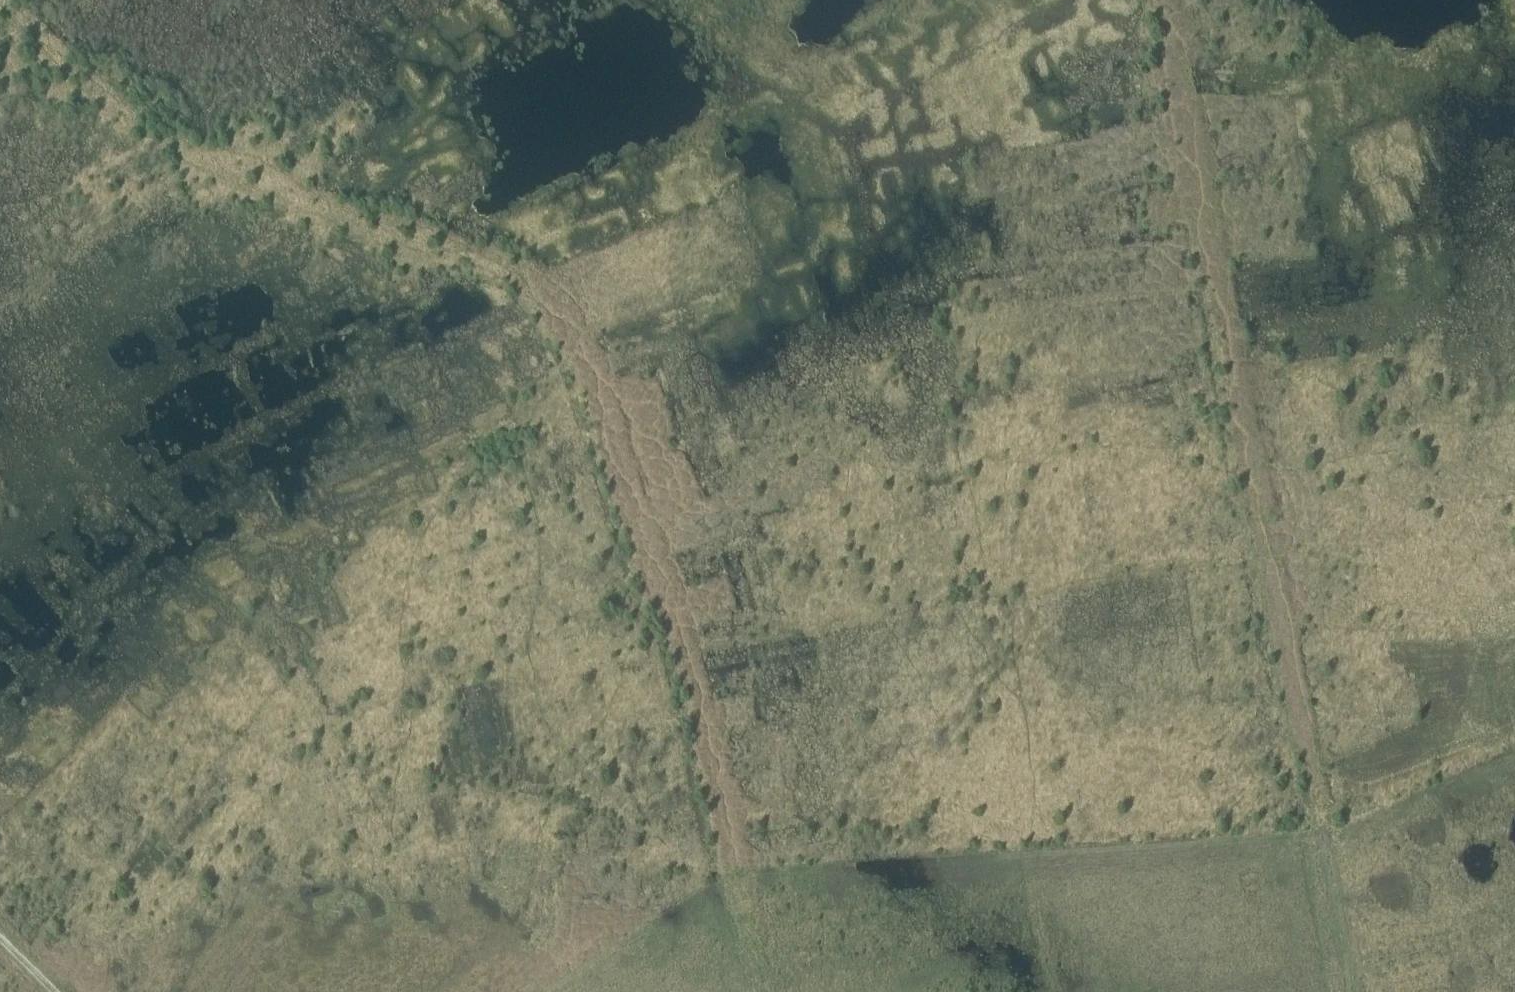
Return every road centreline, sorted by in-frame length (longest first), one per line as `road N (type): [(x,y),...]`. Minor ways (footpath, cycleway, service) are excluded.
road 1 (track): [(767,991),(673,623),(574,326),(539,285),(301,203),(225,162),(161,141),(6,0)]
road 2 (track): [(1350,991),(1164,38)]

